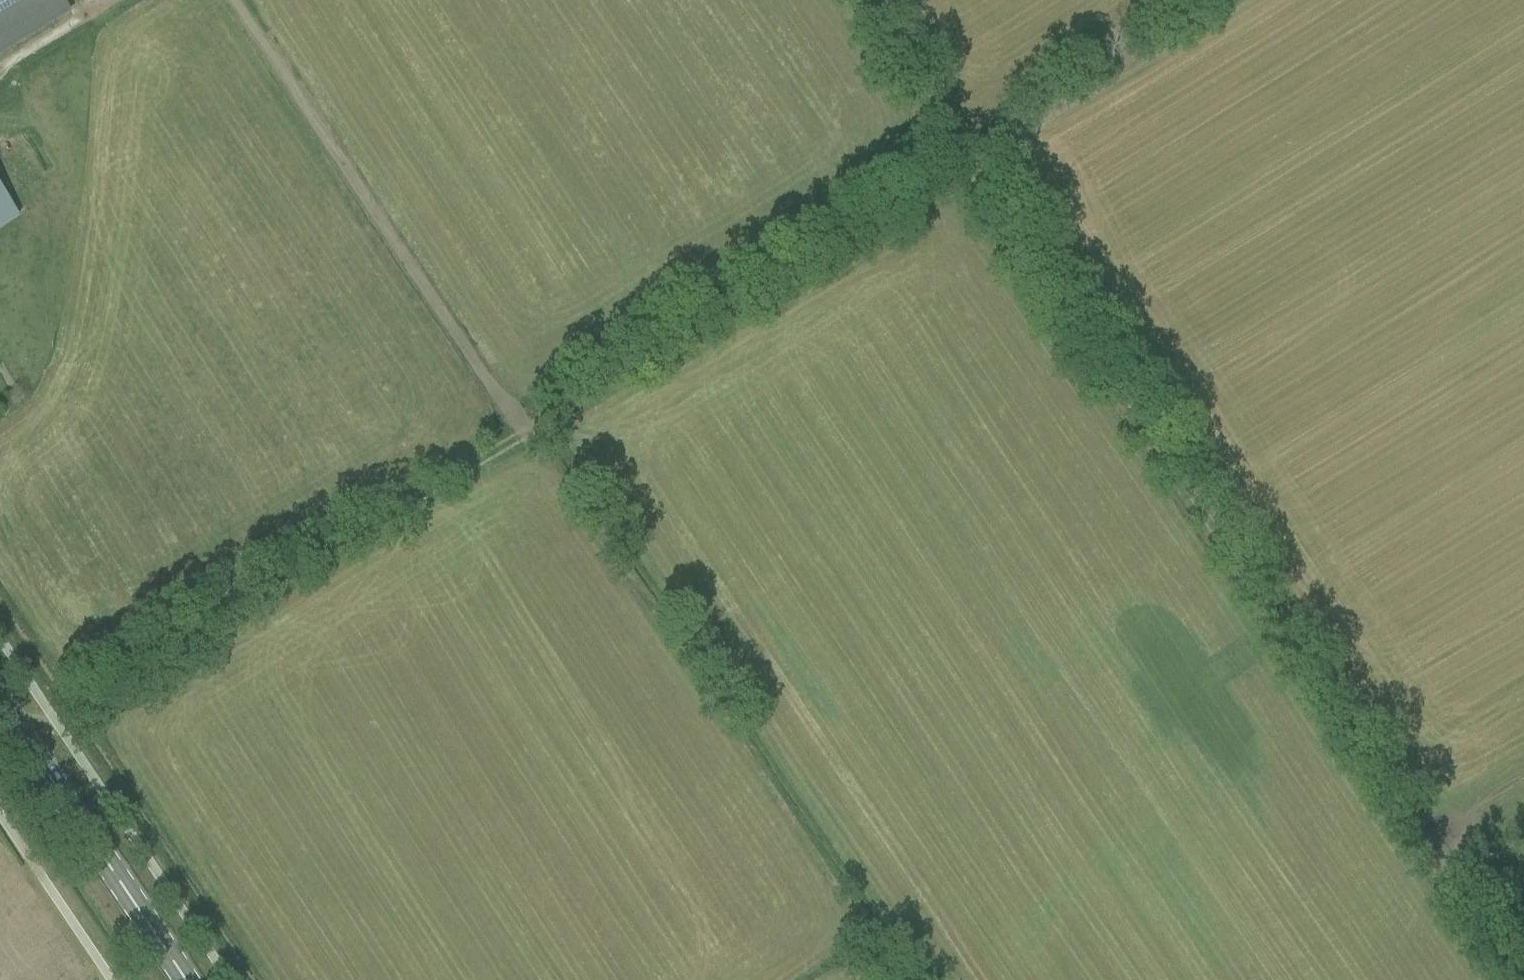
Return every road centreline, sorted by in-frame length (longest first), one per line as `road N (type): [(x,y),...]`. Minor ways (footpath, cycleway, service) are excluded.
road 1 (track): [(1515,979),(980,187)]
road 2 (secondary): [(184,979),(0,705)]

